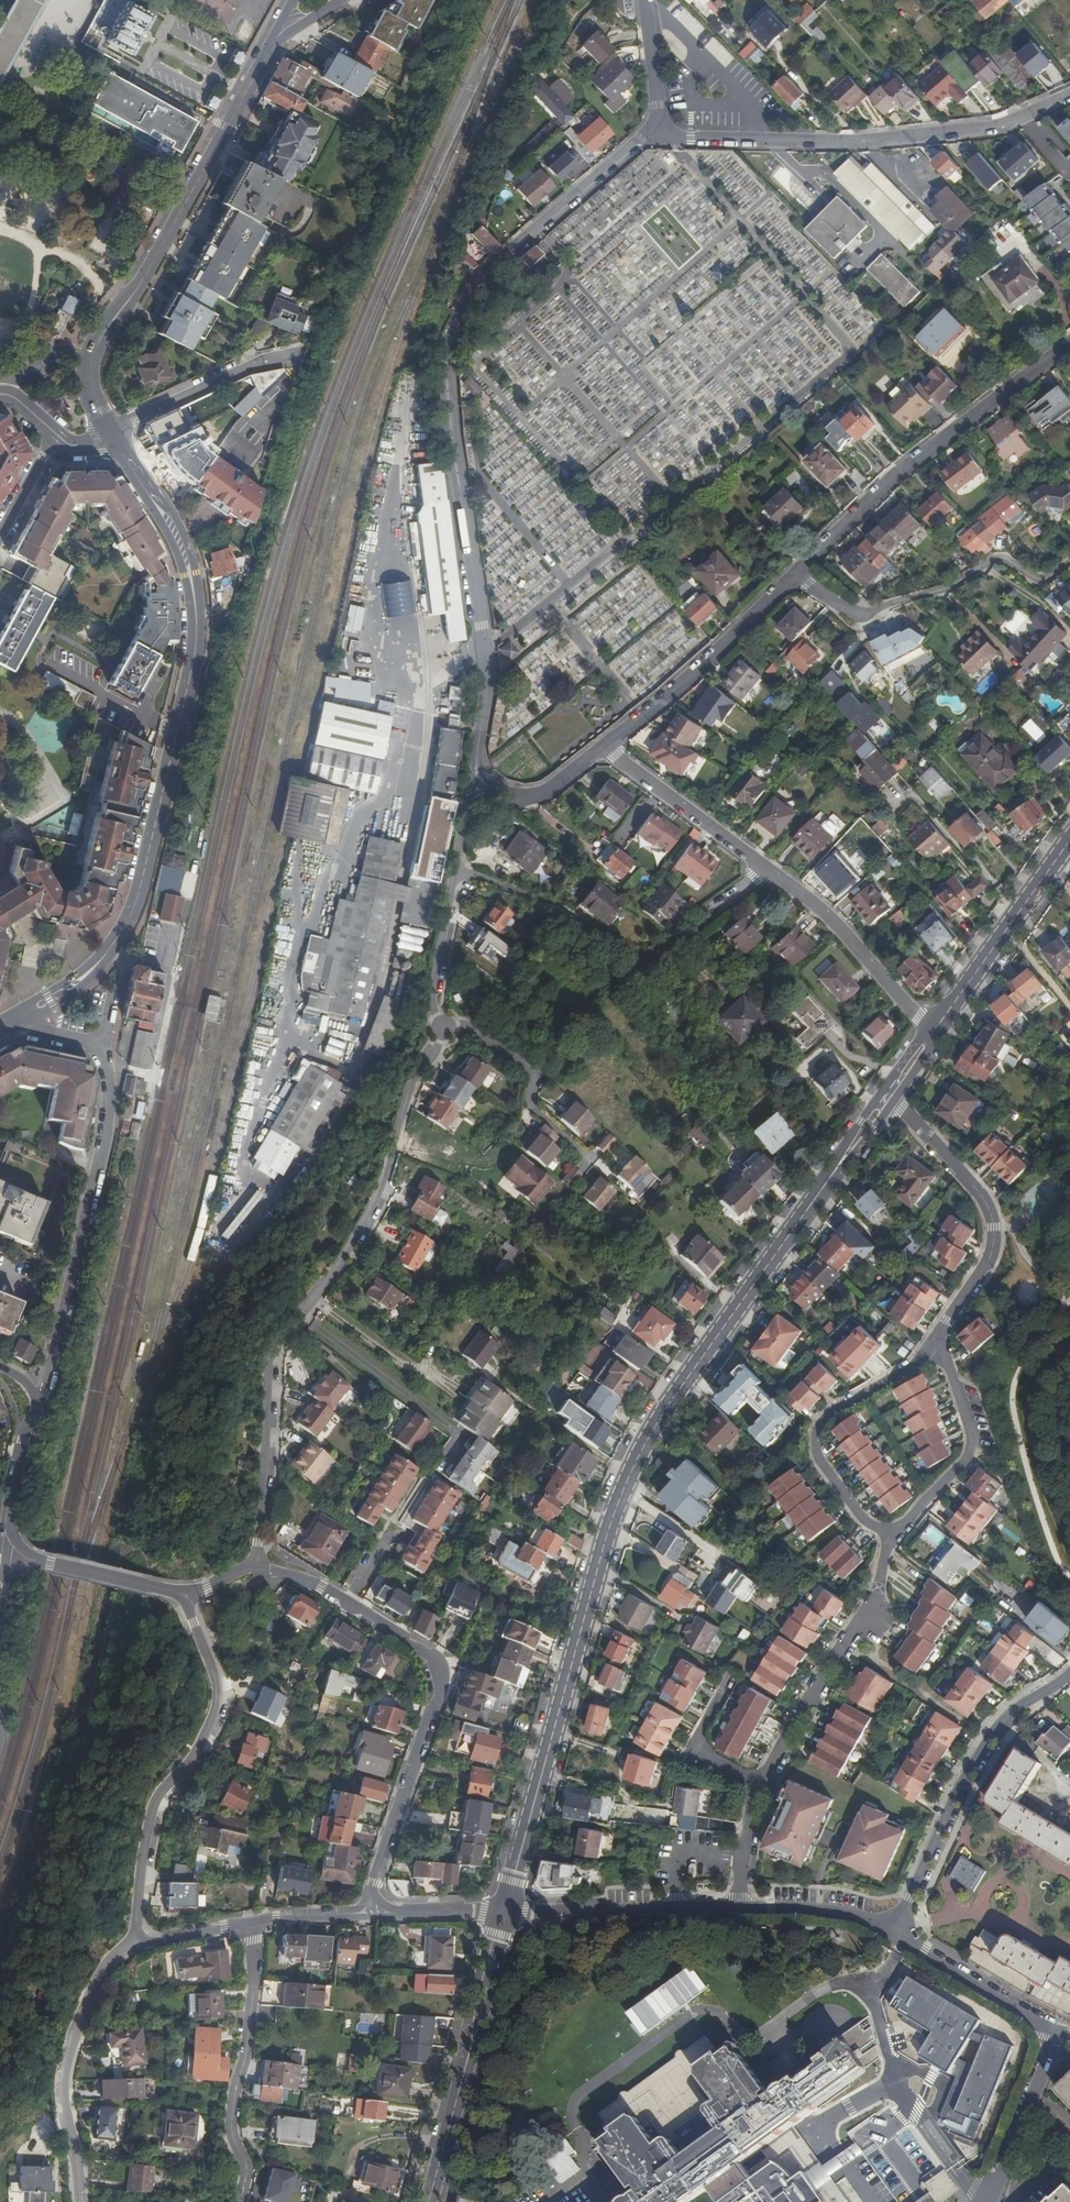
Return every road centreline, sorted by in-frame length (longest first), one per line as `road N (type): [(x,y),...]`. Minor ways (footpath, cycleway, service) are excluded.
road 1 (secondary): [(831,1176),(666,1411),(626,1485),(507,1912)]
road 2 (secondary): [(114,432),(183,550),(197,634),(192,669),(133,908),(87,974),(25,1013)]
road 3 (unclassified): [(536,228),(484,278),(454,340),(459,452),(490,666),(477,783)]
road 4 (residential): [(446,1028),(415,1075),(366,1219),(316,1302),(276,1344),(270,1481),(250,1565)]
road 5 (residential): [(34,1401),(109,1139),(109,1086),(98,1039),(34,1027),(25,1013)]
road 6 (residential): [(373,1883),(445,1680),(439,1663),(323,1587),(250,1565)]
road 7 (residential): [(602,748),(831,917),(934,1031)]
road 8 (secondary): [(269,49),(92,354),(88,385),(114,432)]
road 9 (residential): [(1069,97),(1000,123),(875,139),(662,136)]
road 10 (residential): [(184,1601),(216,1676),(217,1703),(192,1758),(153,1804),(135,1937)]
road 11 (residential): [(798,574),(895,477),(1069,349)]
road 12 (residential): [(899,1932),(992,1734),(1069,1672)]
road 13 (secondary): [(429,2201),(507,1912)]
road 14 (residential): [(939,1339),(906,1370),(829,1415),(815,1442),(817,1456),(870,1525),(892,1535)]
road 15 (residential): [(896,1102),(994,1221),(986,1269),(939,1339)]
road 16 (residential): [(83,2201),(64,2074),(103,1972),(135,1937)]
road 17 (residential): [(887,1547),(876,1604),(762,1783)]
road 18 (residential): [(602,748),(798,574)]
road 19 (track): [(304,1315),(462,1440),(441,1468)]
road 20 (residential): [(892,1535),(974,1450),(939,1339)]
road 21 (residential): [(741,1909),(507,1912)]
road 22 (residential): [(241,2201),(249,2165),(231,2129),(232,2109),(255,1975)]
road 23 (secondary): [(1069,844),(934,1031)]
road 24 (residential): [(446,1028),(467,1032),(532,1075),(531,1107),(592,1163)]
road 25 (residential): [(289,357),(244,366),(114,432)]
road 26 (residential): [(1057,2027),(988,2201)]
road 27 (residential): [(1057,2027),(899,1932)]
road 28 (track): [(316,1302),(411,1371),(427,1368),(464,1390)]
road 29 (residential): [(899,1932),(854,1915),(741,1909)]
road 30 (residential): [(460,873),(432,992),(446,1028)]
road 31 (residential): [(536,228),(641,141),(662,136)]
road 32 (residential): [(5,1543),(19,1441),(34,1401)]
road 33 (residential): [(762,1783),(697,1750),(730,1686)]
road 34 (residential): [(477,783),(530,799),(549,793),(602,748)]
road 35 (track): [(291,1327),(400,1419)]
road 36 (residential): [(174,1592),(39,1563)]
road 37 (residential): [(662,136),(645,0)]
road 38 (residential): [(762,1783),(741,1860),(741,1909)]
road 39 (residential): [(135,1937),(167,1940),(253,1923)]

